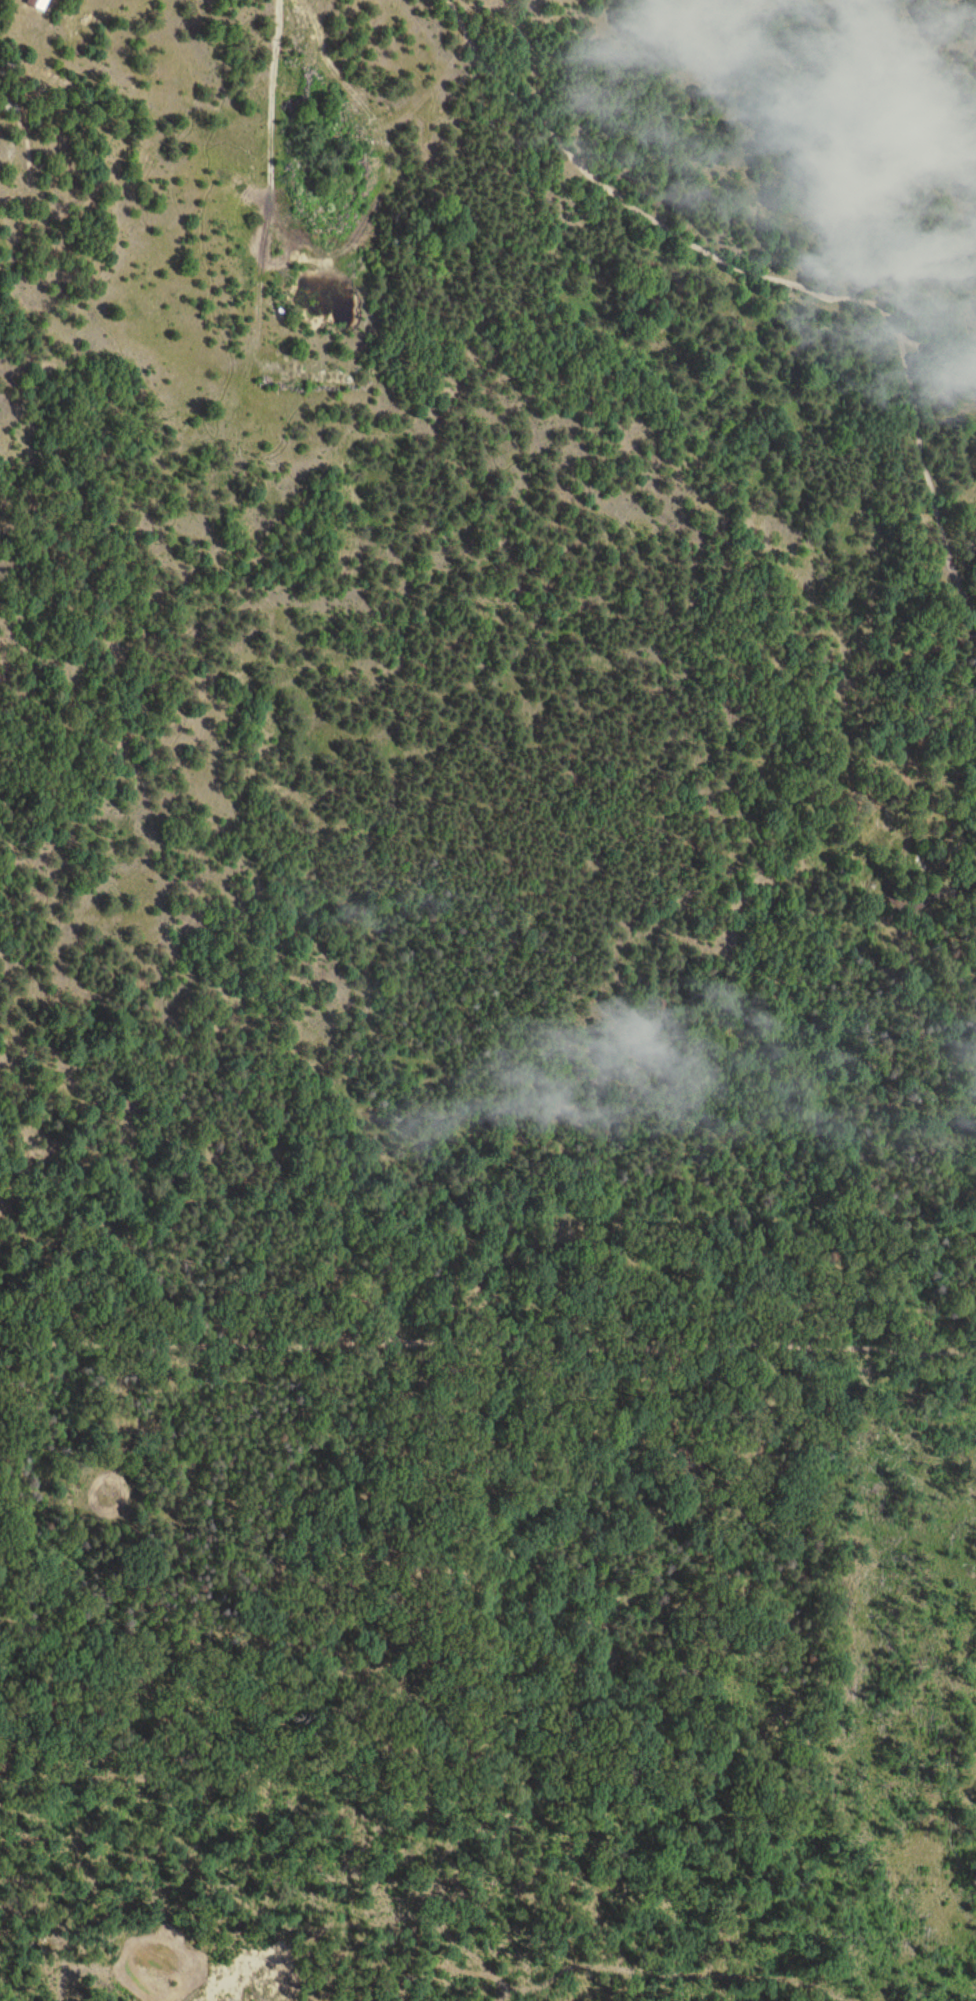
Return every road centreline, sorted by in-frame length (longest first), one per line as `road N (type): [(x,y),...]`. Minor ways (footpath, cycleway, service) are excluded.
road 1 (track): [(0,1319),(975,1337)]
road 2 (track): [(435,0),(556,143),(634,215),(790,288),(882,309),(899,340),(949,553),(975,610)]
road 3 (track): [(278,0),(271,189)]

